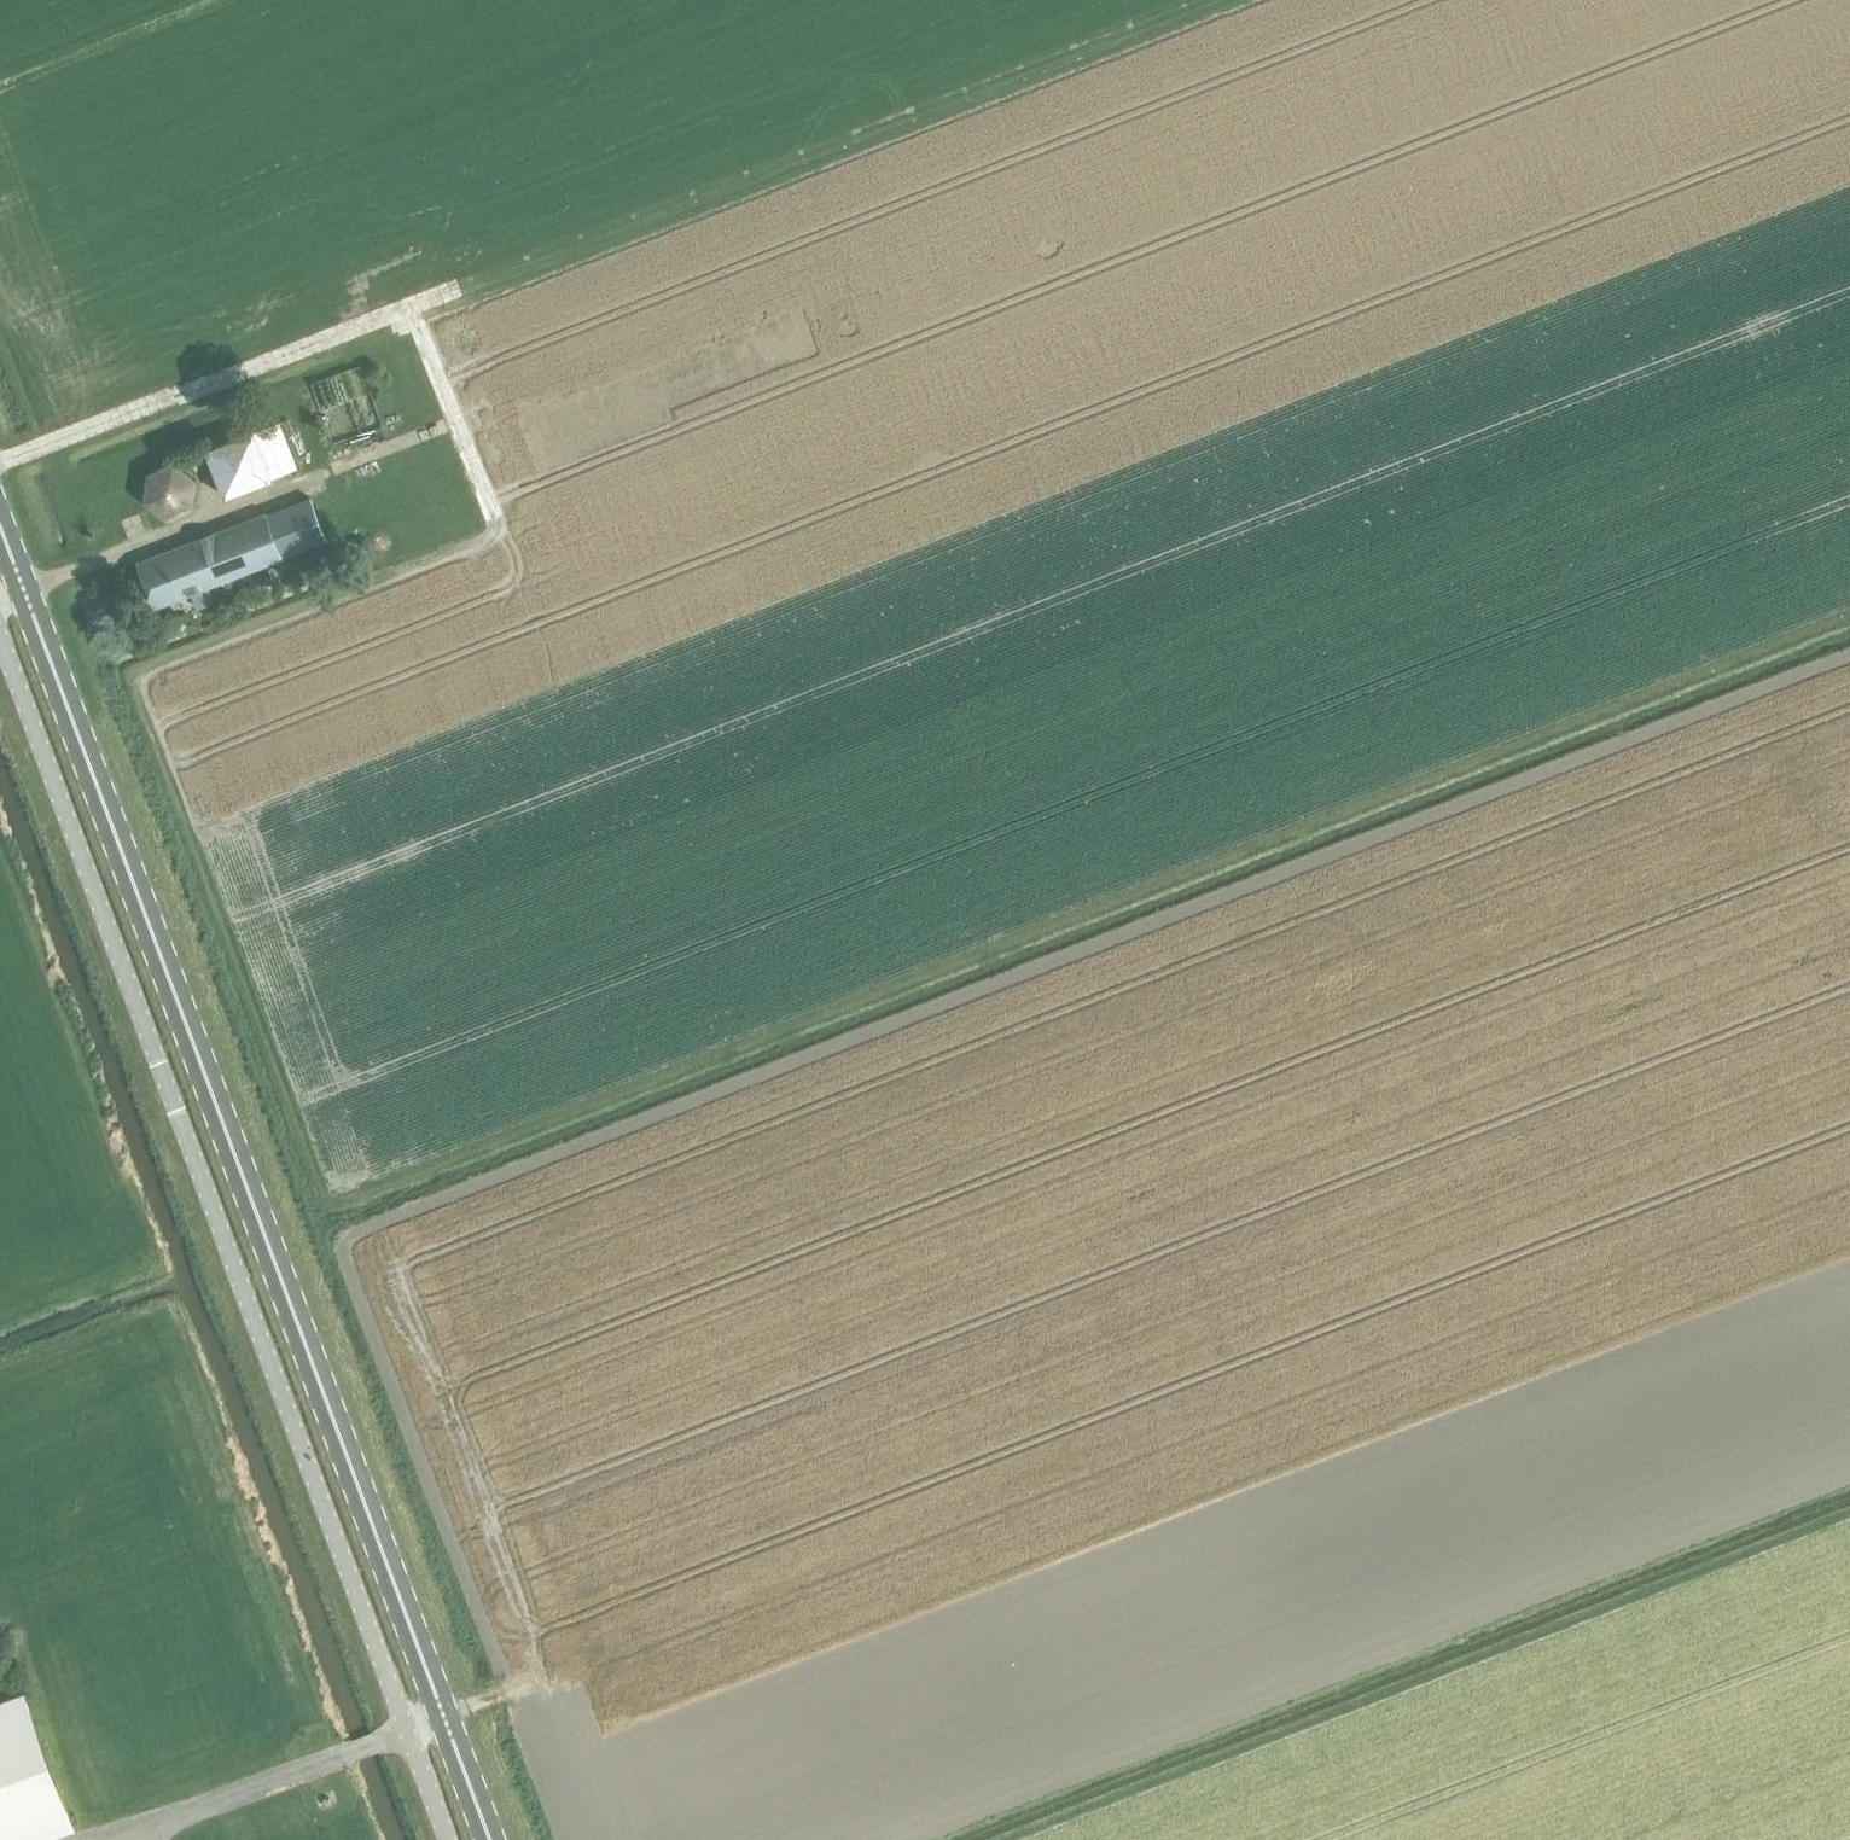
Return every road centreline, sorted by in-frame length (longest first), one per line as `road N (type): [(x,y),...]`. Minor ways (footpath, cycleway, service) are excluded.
road 1 (primary): [(495,1839),(0,525)]
road 2 (unclassified): [(449,1839),(0,633)]
road 3 (track): [(445,292),(1197,0)]

